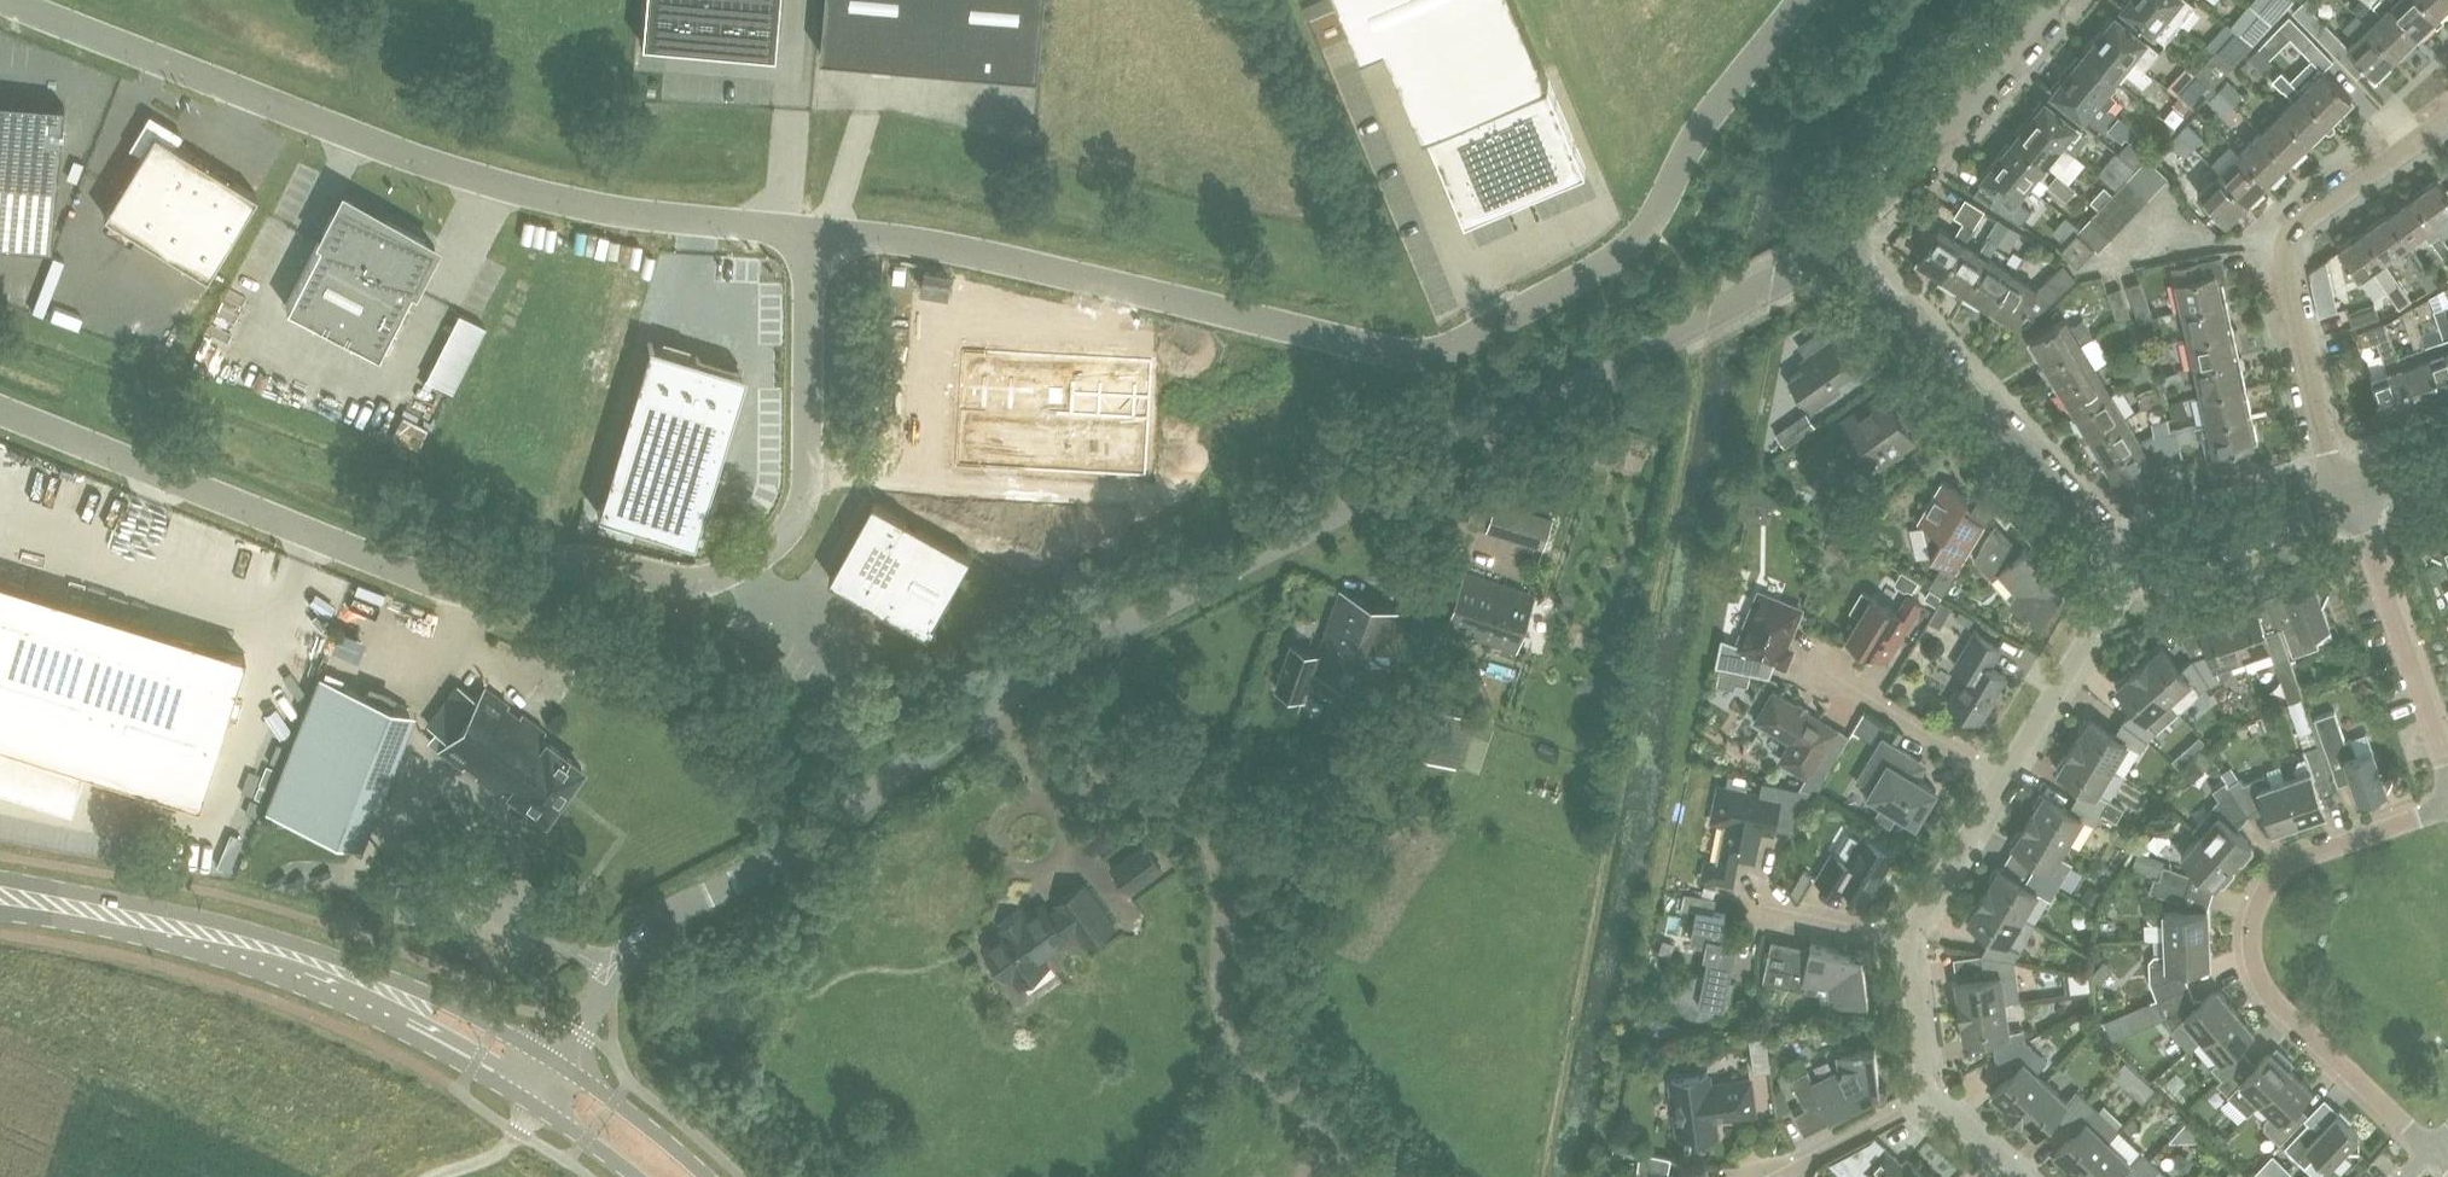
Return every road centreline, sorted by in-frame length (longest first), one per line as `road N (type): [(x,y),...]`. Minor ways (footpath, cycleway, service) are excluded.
road 1 (unclassified): [(559,1065),(644,930),(739,883),(1000,695),(1836,250)]
road 2 (unclassified): [(1802,0),(1713,109),(1643,232),(1603,265),(1448,348),(1389,350),(979,256),(810,231)]
road 3 (unclassified): [(0,410),(462,591),(485,592),(585,560),(702,582),(780,539),(804,492),(810,231)]
road 4 (unclassified): [(810,231),(661,218),(481,178),(3,0)]
road 5 (secondary): [(559,1065),(386,975),(279,939),(0,880)]
road 6 (secondary): [(0,913),(256,966),(424,1041),(536,1107)]
road 7 (residential): [(2426,1150),(2269,995),(2250,950),(2263,888),(2294,861),(2447,805)]
road 8 (residential): [(2347,499),(2289,282),(2293,246),(2306,220),(2447,120)]
road 9 (residential): [(2126,578),(1836,250)]
road 10 (residential): [(1836,250),(2060,0)]
road 11 (residential): [(2447,776),(2347,499)]
road 12 (residential): [(2126,578),(2347,499)]
road 13 (residential): [(1995,772),(2089,647),(2126,578)]
road 14 (residential): [(1995,772),(1828,657)]
road 15 (secondary): [(706,1176),(559,1065)]
road 16 (residential): [(1915,934),(1935,870),(1995,772)]
road 17 (residential): [(1780,1176),(1932,1085)]
road 18 (residential): [(1915,934),(1750,895)]
road 19 (residential): [(1932,1085),(1915,934)]
road 20 (track): [(430,1176),(522,1132),(536,1107)]
road 21 (residential): [(2021,1176),(1932,1085)]

